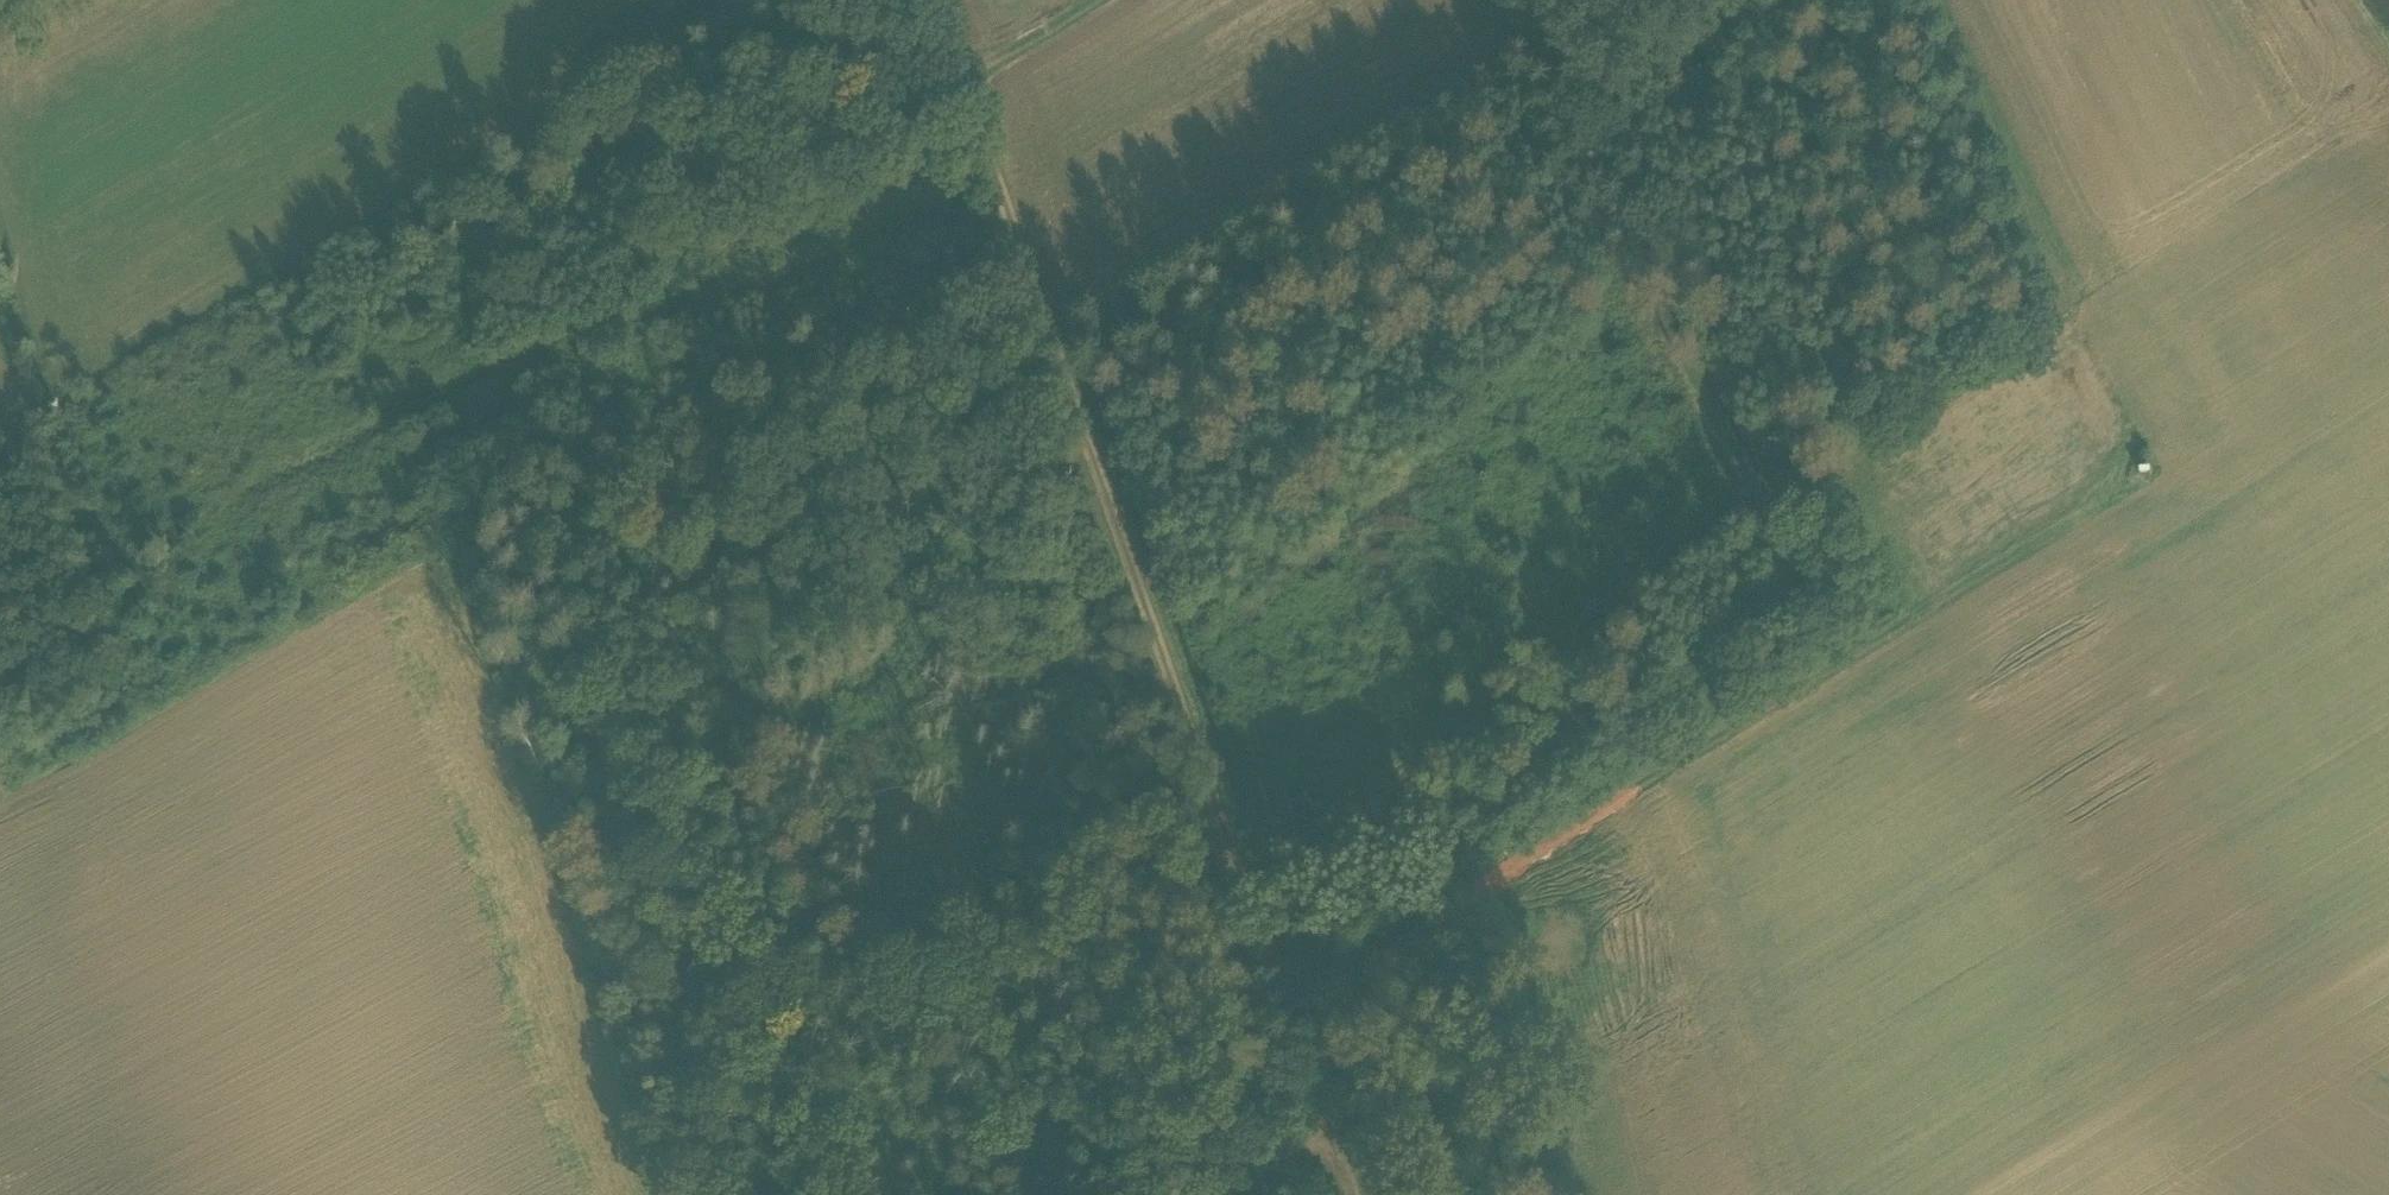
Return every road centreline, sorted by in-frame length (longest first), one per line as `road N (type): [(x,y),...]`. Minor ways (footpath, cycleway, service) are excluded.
road 1 (track): [(933,0),(1298,1010),(1351,1194)]
road 2 (track): [(1298,1010),(1949,614)]
road 3 (track): [(1331,1138),(1224,1194)]

